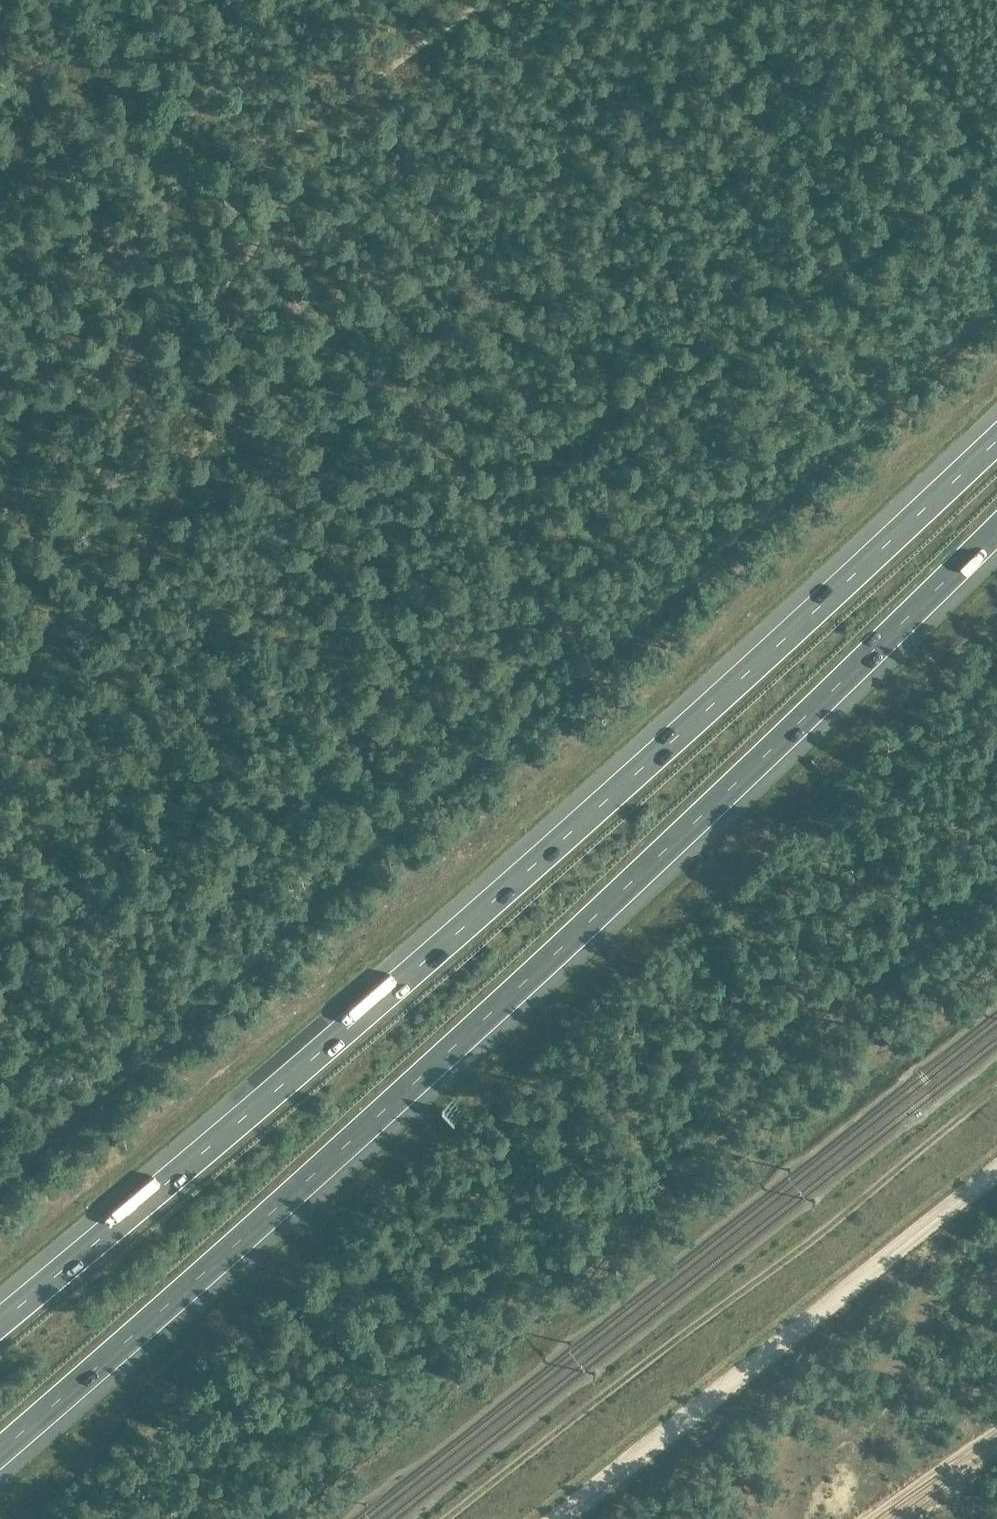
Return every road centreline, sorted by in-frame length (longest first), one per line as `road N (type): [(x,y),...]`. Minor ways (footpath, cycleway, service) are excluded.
road 1 (motorway): [(0,1453),(520,988),(996,529)]
road 2 (track): [(996,301),(846,448),(373,847),(257,965),(0,1186)]
road 3 (motorway): [(996,440),(477,915),(0,1323)]
road 4 (track): [(159,0),(596,665)]
road 5 (track): [(445,1518),(996,1089)]
road 6 (track): [(557,1518),(996,1172)]
road 7 (track): [(996,1443),(879,1518)]

